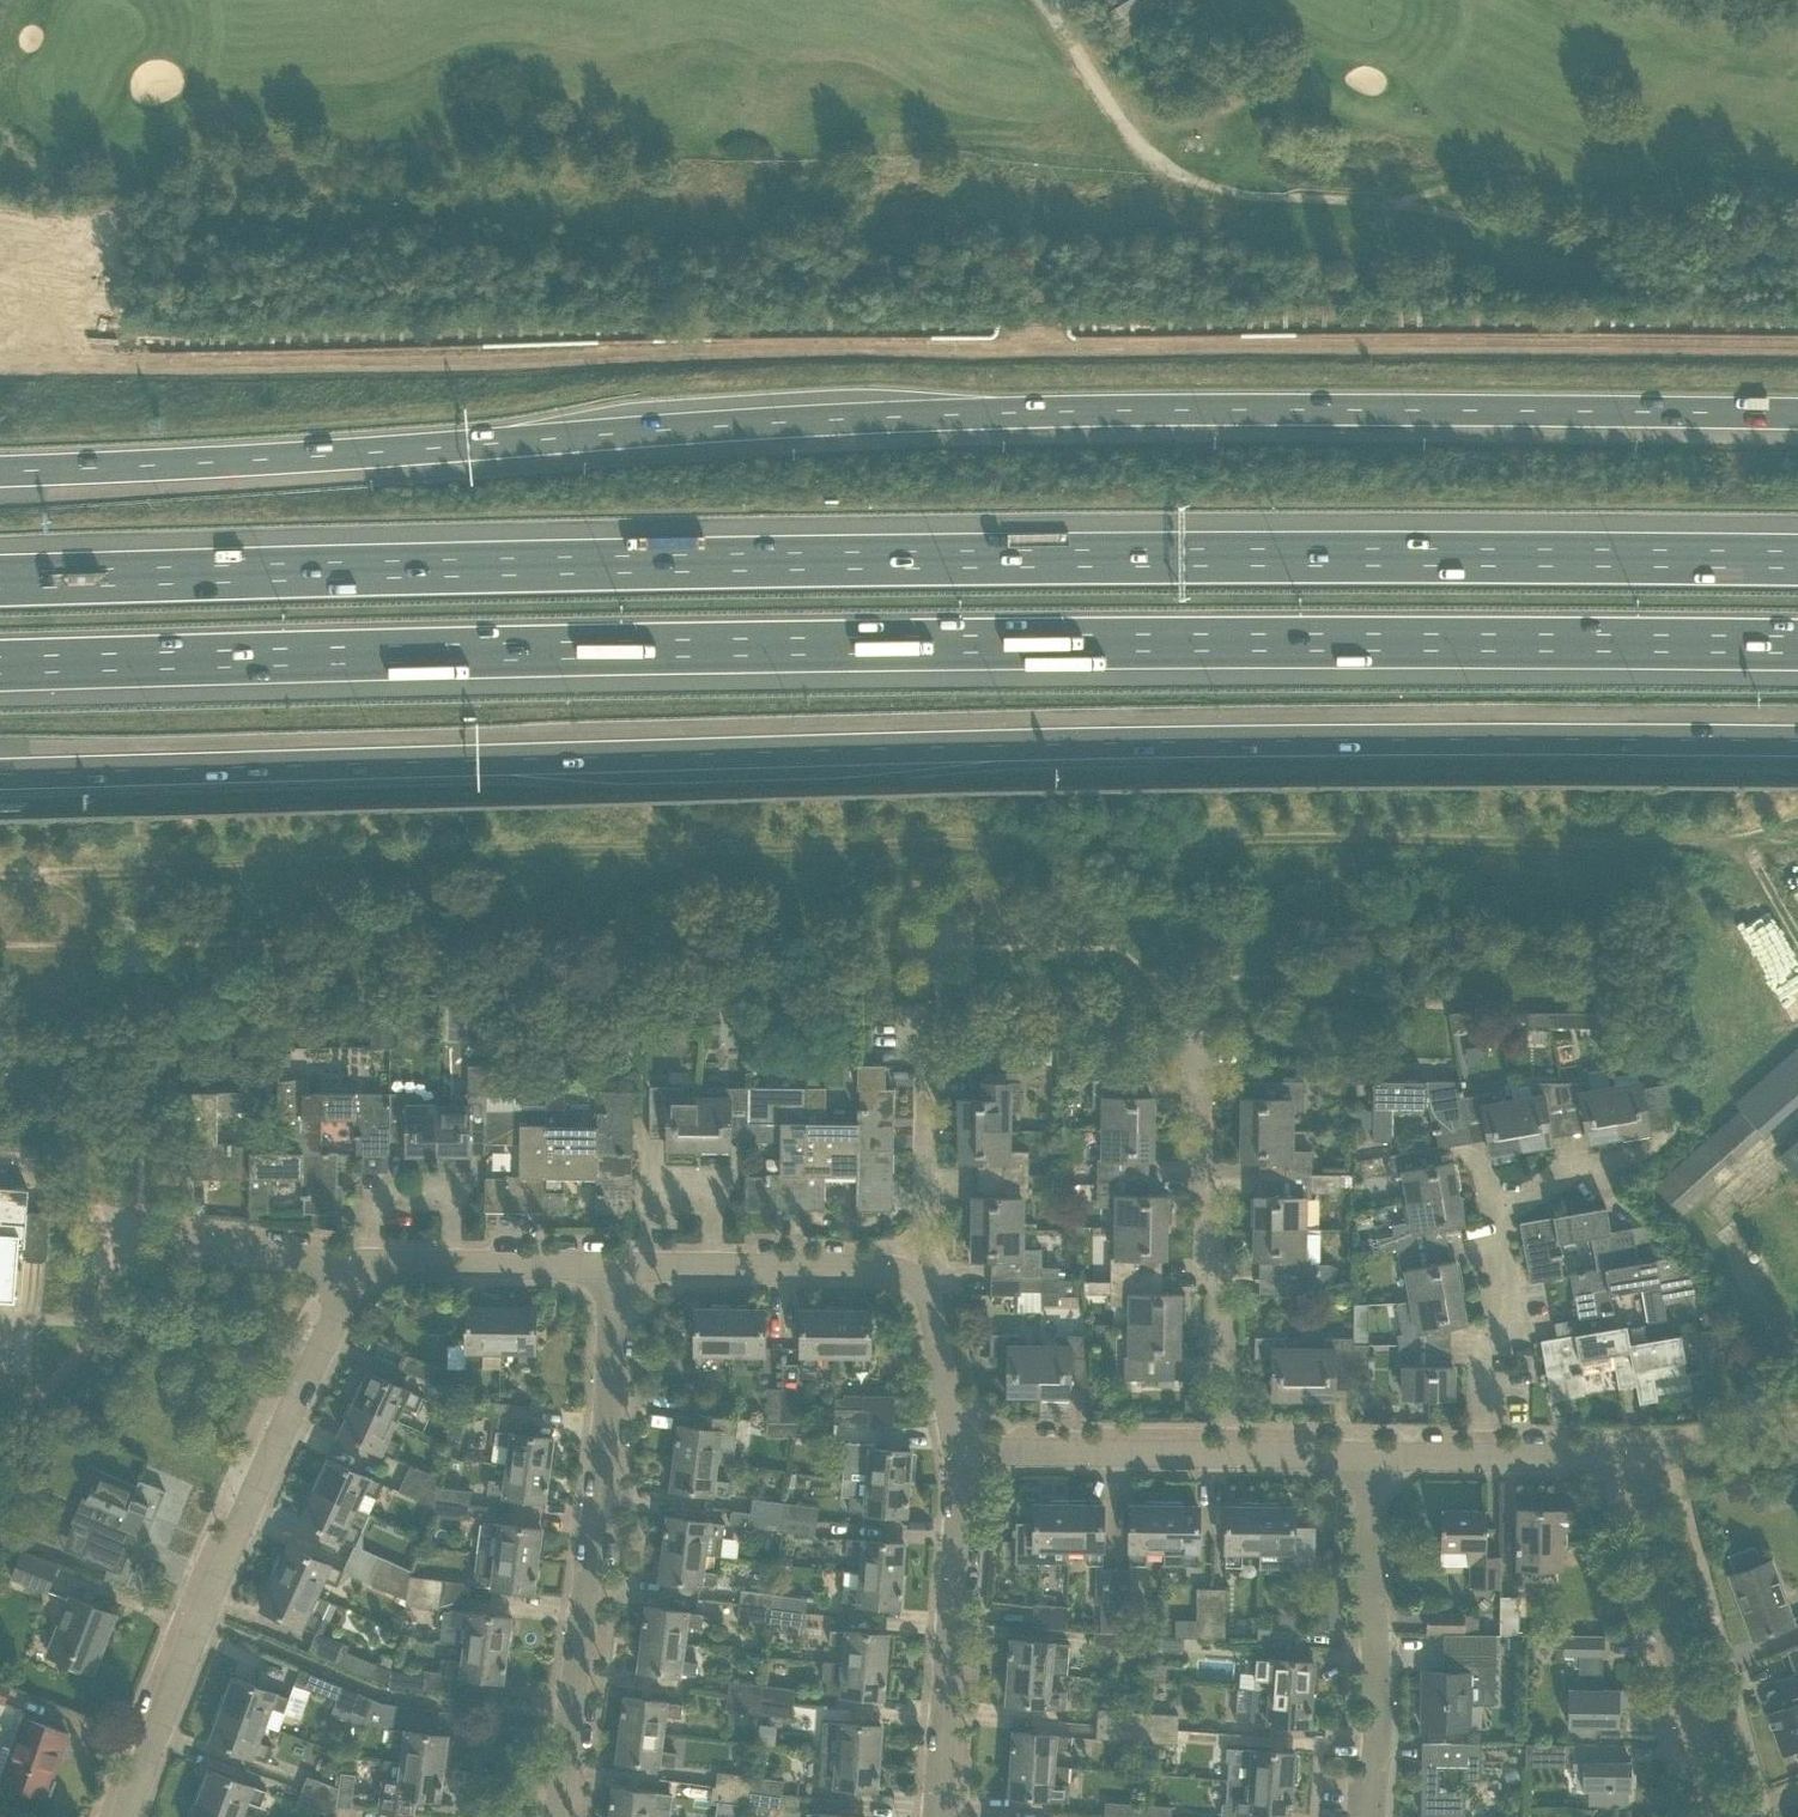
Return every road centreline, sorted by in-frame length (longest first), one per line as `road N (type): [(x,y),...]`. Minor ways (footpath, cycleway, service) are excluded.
road 1 (trunk): [(1797,414),(861,416),(0,470)]
road 2 (trunk): [(0,773),(1029,747),(1797,743)]
road 3 (motorway): [(1797,561),(958,559),(0,579)]
road 4 (motorway): [(0,664),(992,644),(1797,647)]
road 5 (track): [(0,364),(1797,349)]
road 6 (track): [(1753,837),(605,850),(0,871)]
road 7 (residential): [(127,1816),(201,1620),(363,1262)]
road 8 (residential): [(558,1816),(611,1416),(609,1265)]
road 9 (track): [(1449,191),(1278,204),(1224,192),(1148,158),(1040,0)]
road 10 (residential): [(1686,1120),(1617,1166),(1572,1165),(1497,1220),(1497,1325),(1481,1351),(1481,1455)]
road 11 (residential): [(1220,1454),(1218,1300),(1197,1184),(1198,1018)]
road 12 (track): [(1797,216),(1725,206),(1595,211),(1542,223),(1475,219),(1389,197)]
road 13 (residential): [(1720,1816),(1639,1501),(1635,1456)]
road 14 (residential): [(935,1816),(959,1451)]
road 15 (residential): [(1368,1816),(1377,1716),(1360,1455)]
road 16 (residential): [(1220,1454),(959,1451)]
road 17 (residential): [(363,1262),(106,1234)]
road 18 (residential): [(915,1277),(926,1229),(927,1054),(936,1047)]
road 19 (residential): [(363,1262),(366,1210),(376,1195),(445,1195),(454,1212),(454,1263)]
road 20 (residential): [(915,1277),(884,1264),(712,1266)]
road 21 (residential): [(712,1266),(707,1199),(662,1192),(644,1209),(642,1266)]
road 22 (residential): [(959,1451),(915,1277)]
road 23 (residential): [(1635,1456),(1797,1430)]
road 24 (residential): [(609,1265),(454,1263)]
road 25 (residential): [(1481,1455),(1635,1456)]
road 26 (residential): [(1360,1455),(1220,1454)]
road 27 (residential): [(1481,1455),(1360,1455)]

